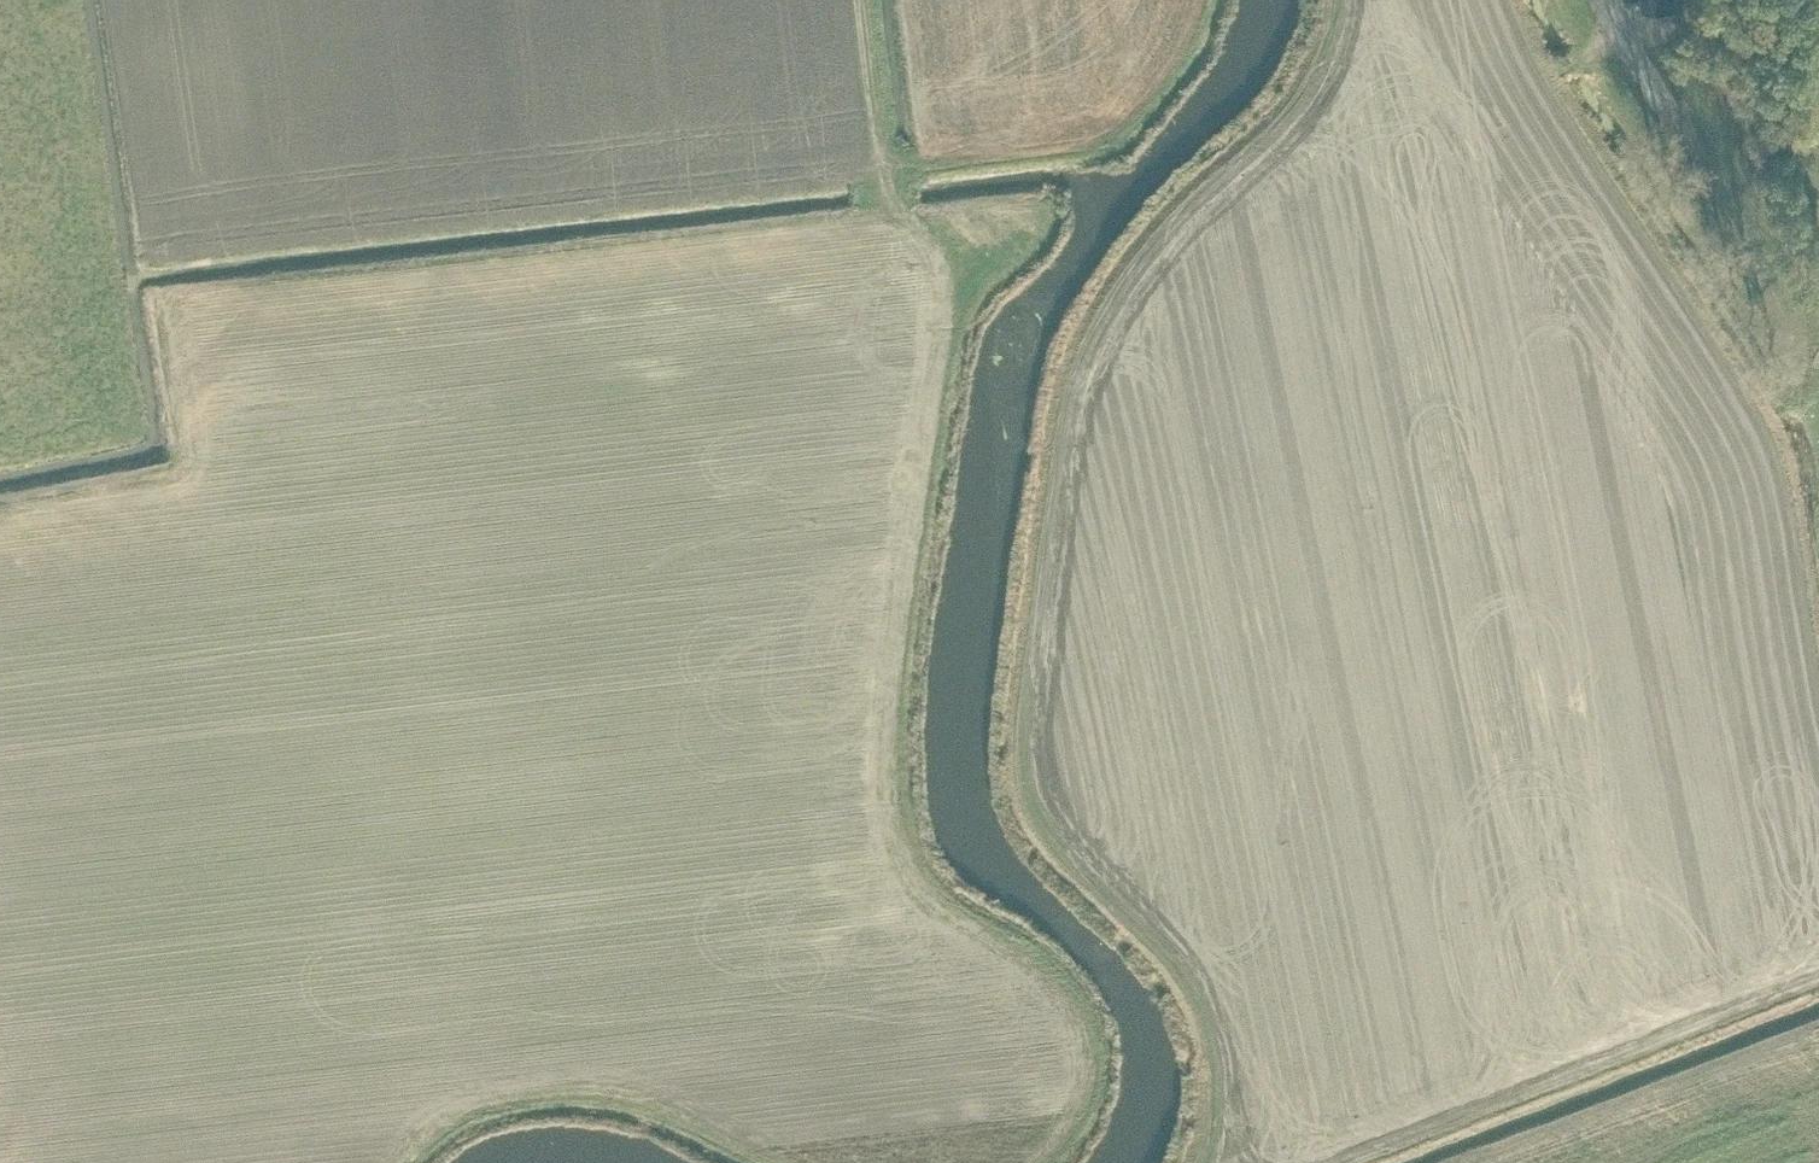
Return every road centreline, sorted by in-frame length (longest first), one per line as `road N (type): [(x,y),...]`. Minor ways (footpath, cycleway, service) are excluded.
road 1 (track): [(1793,318),(1665,103)]
road 2 (residential): [(1603,0),(1665,103)]

